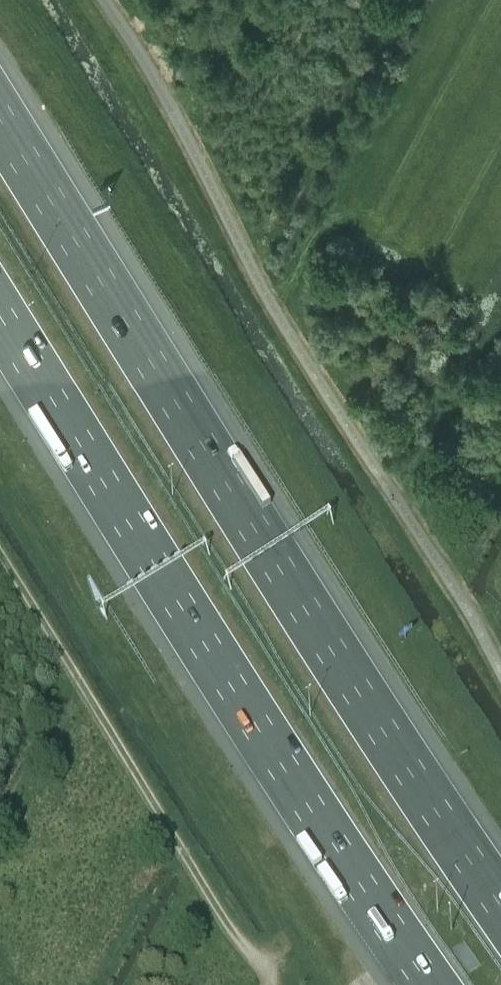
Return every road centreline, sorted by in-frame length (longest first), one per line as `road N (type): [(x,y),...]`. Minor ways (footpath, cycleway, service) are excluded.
road 1 (motorway): [(500,901),(326,643),(0,120)]
road 2 (motorway): [(0,318),(430,984)]
road 3 (track): [(0,558),(234,935),(271,974),(269,984)]

